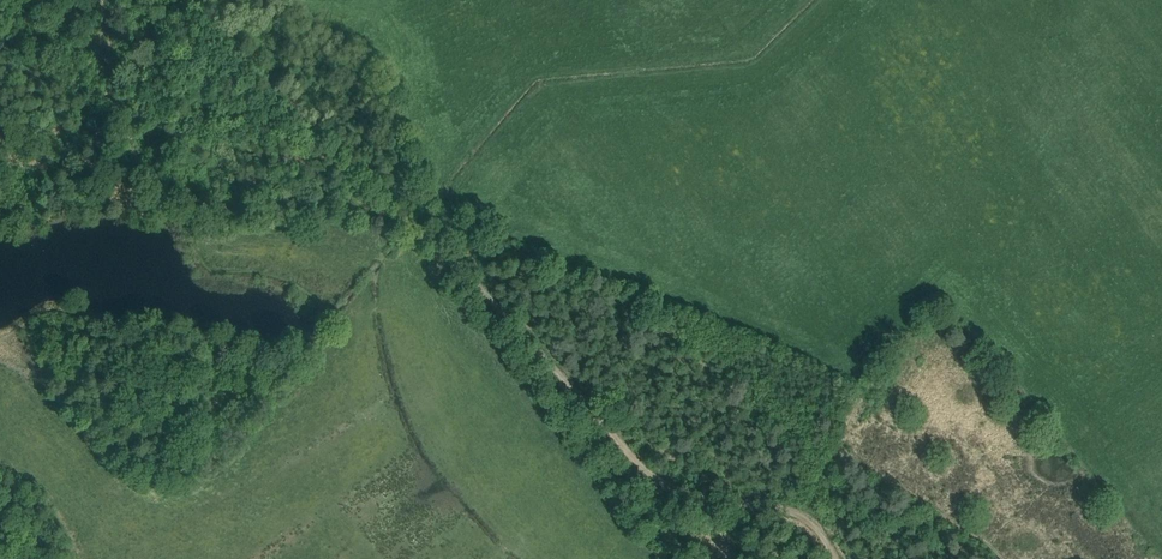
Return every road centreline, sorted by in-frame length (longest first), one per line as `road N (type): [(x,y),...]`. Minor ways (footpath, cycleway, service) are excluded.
road 1 (track): [(469,267),(673,469),(839,505),(867,558)]
road 2 (track): [(203,10),(356,185)]
road 3 (track): [(838,505),(820,418),(857,375)]
road 4 (track): [(356,185),(469,267)]

